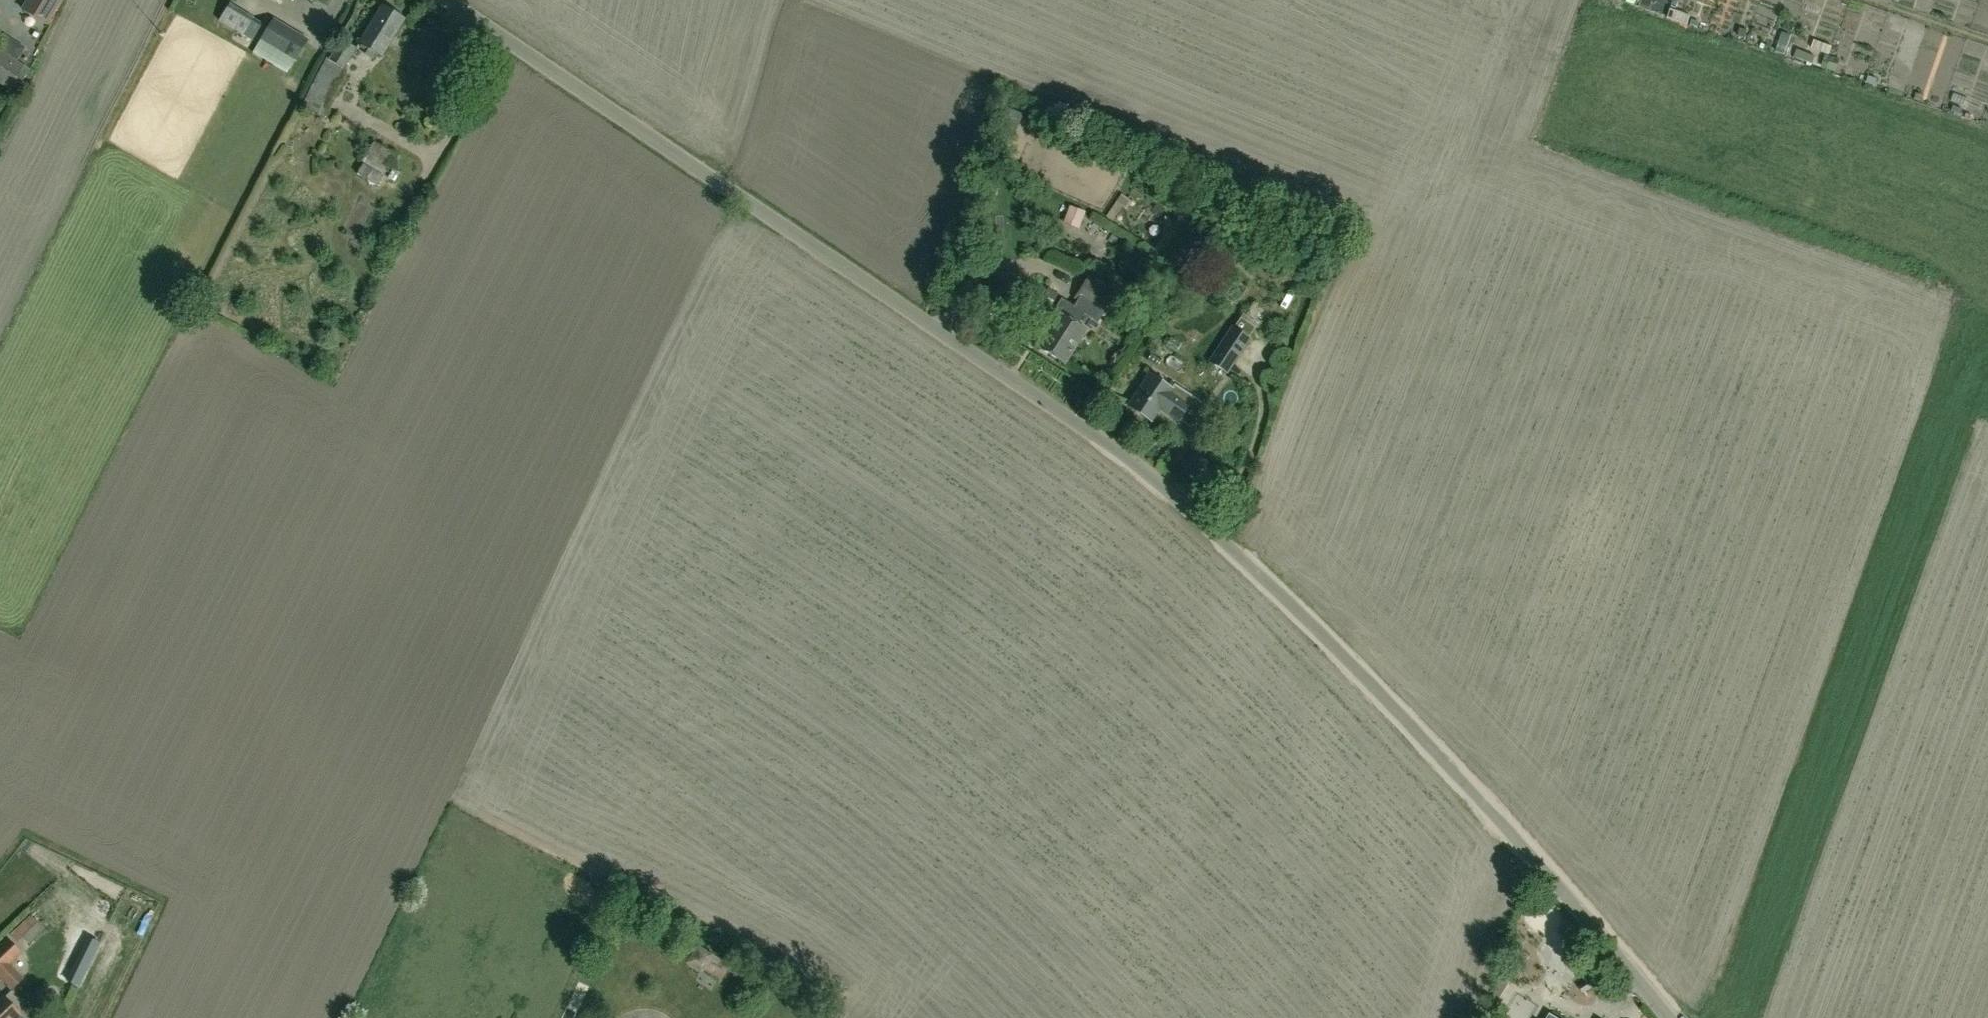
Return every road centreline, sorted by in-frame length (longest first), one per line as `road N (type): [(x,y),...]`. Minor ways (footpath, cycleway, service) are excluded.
road 1 (unclassified): [(1666,1017),(1368,681),(1203,521),(1117,450),(446,0)]

